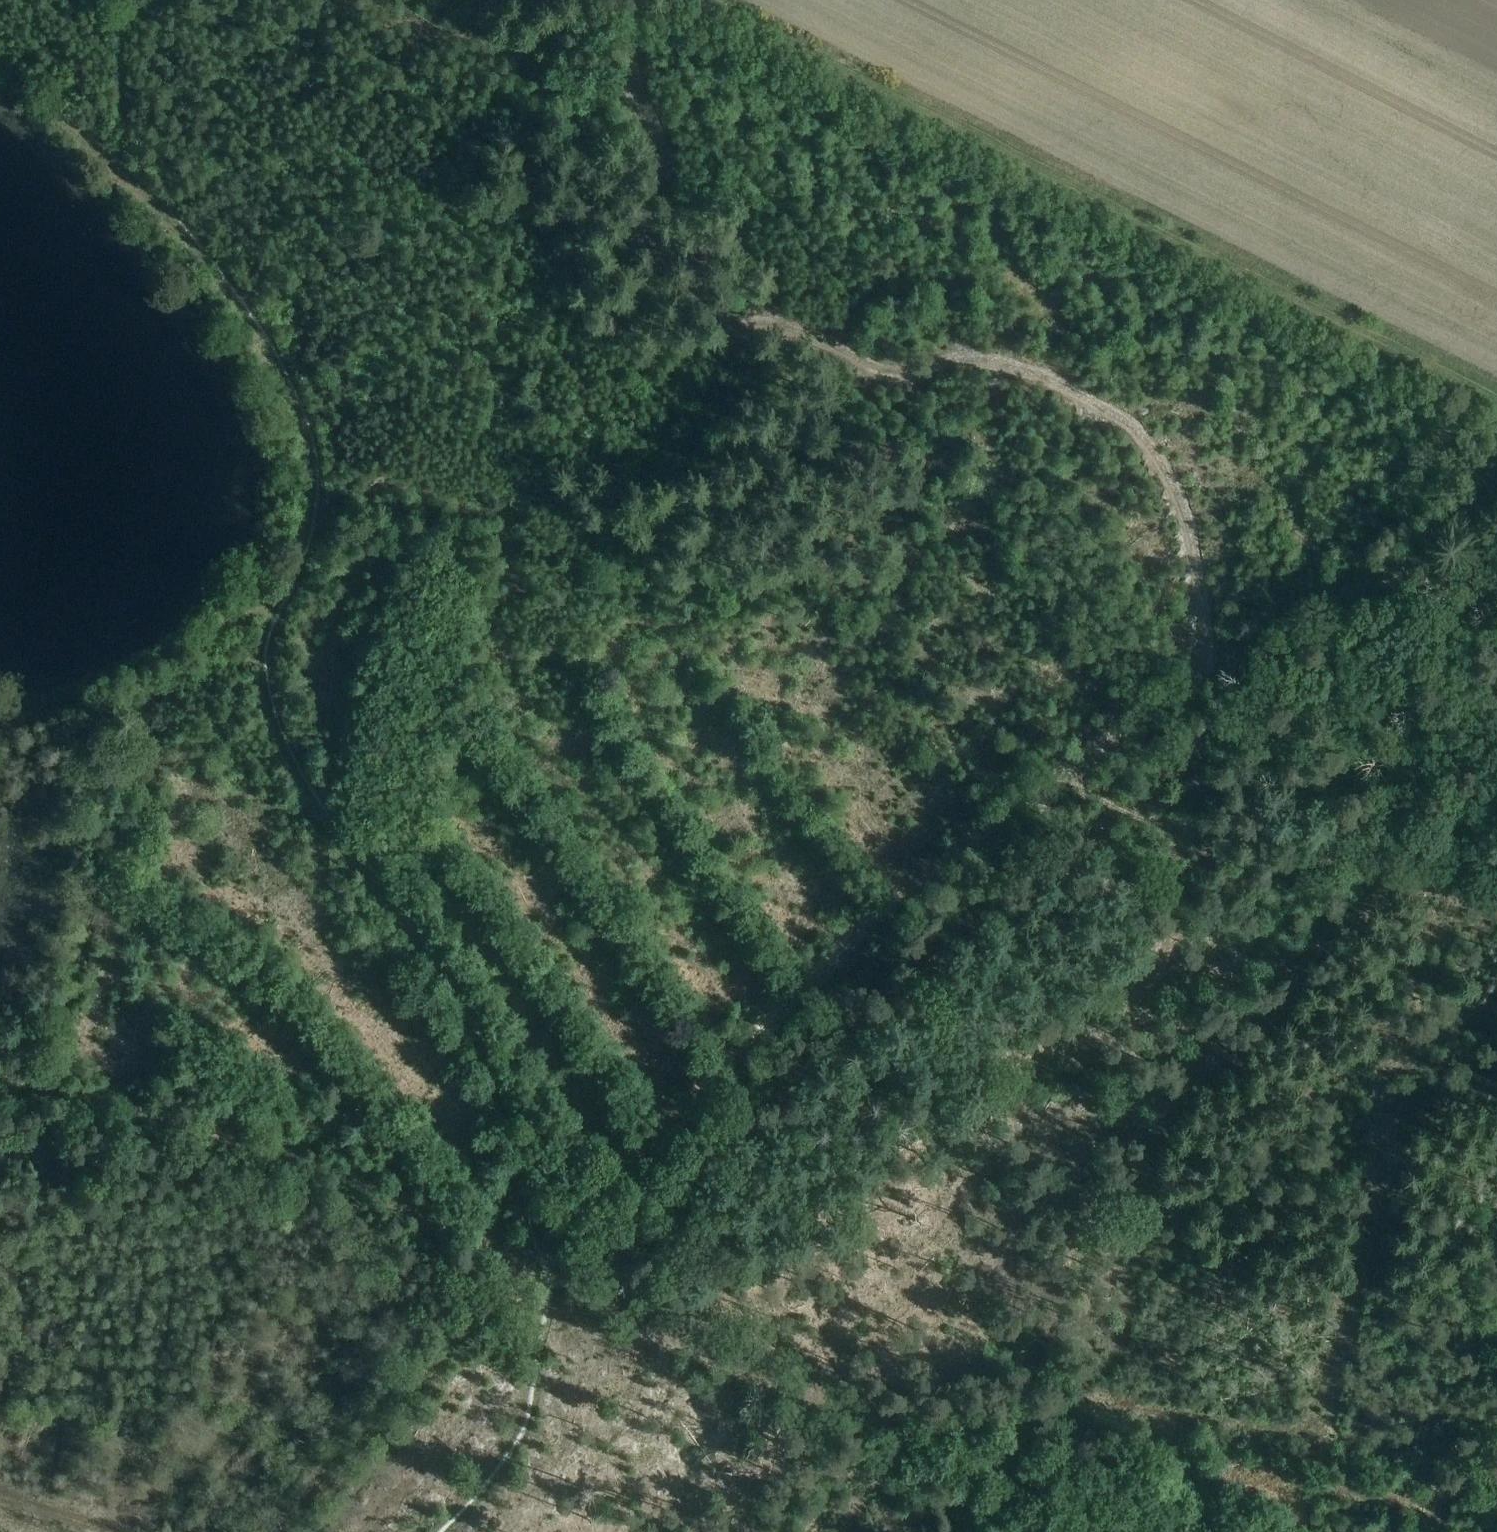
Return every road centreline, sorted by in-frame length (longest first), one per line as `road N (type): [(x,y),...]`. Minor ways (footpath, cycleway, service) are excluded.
road 1 (track): [(688,0),(1496,400)]
road 2 (track): [(1155,1531),(549,1260)]
road 3 (track): [(535,1254),(255,1147),(0,1089)]
road 4 (track): [(1190,689),(1462,514),(1496,466)]

